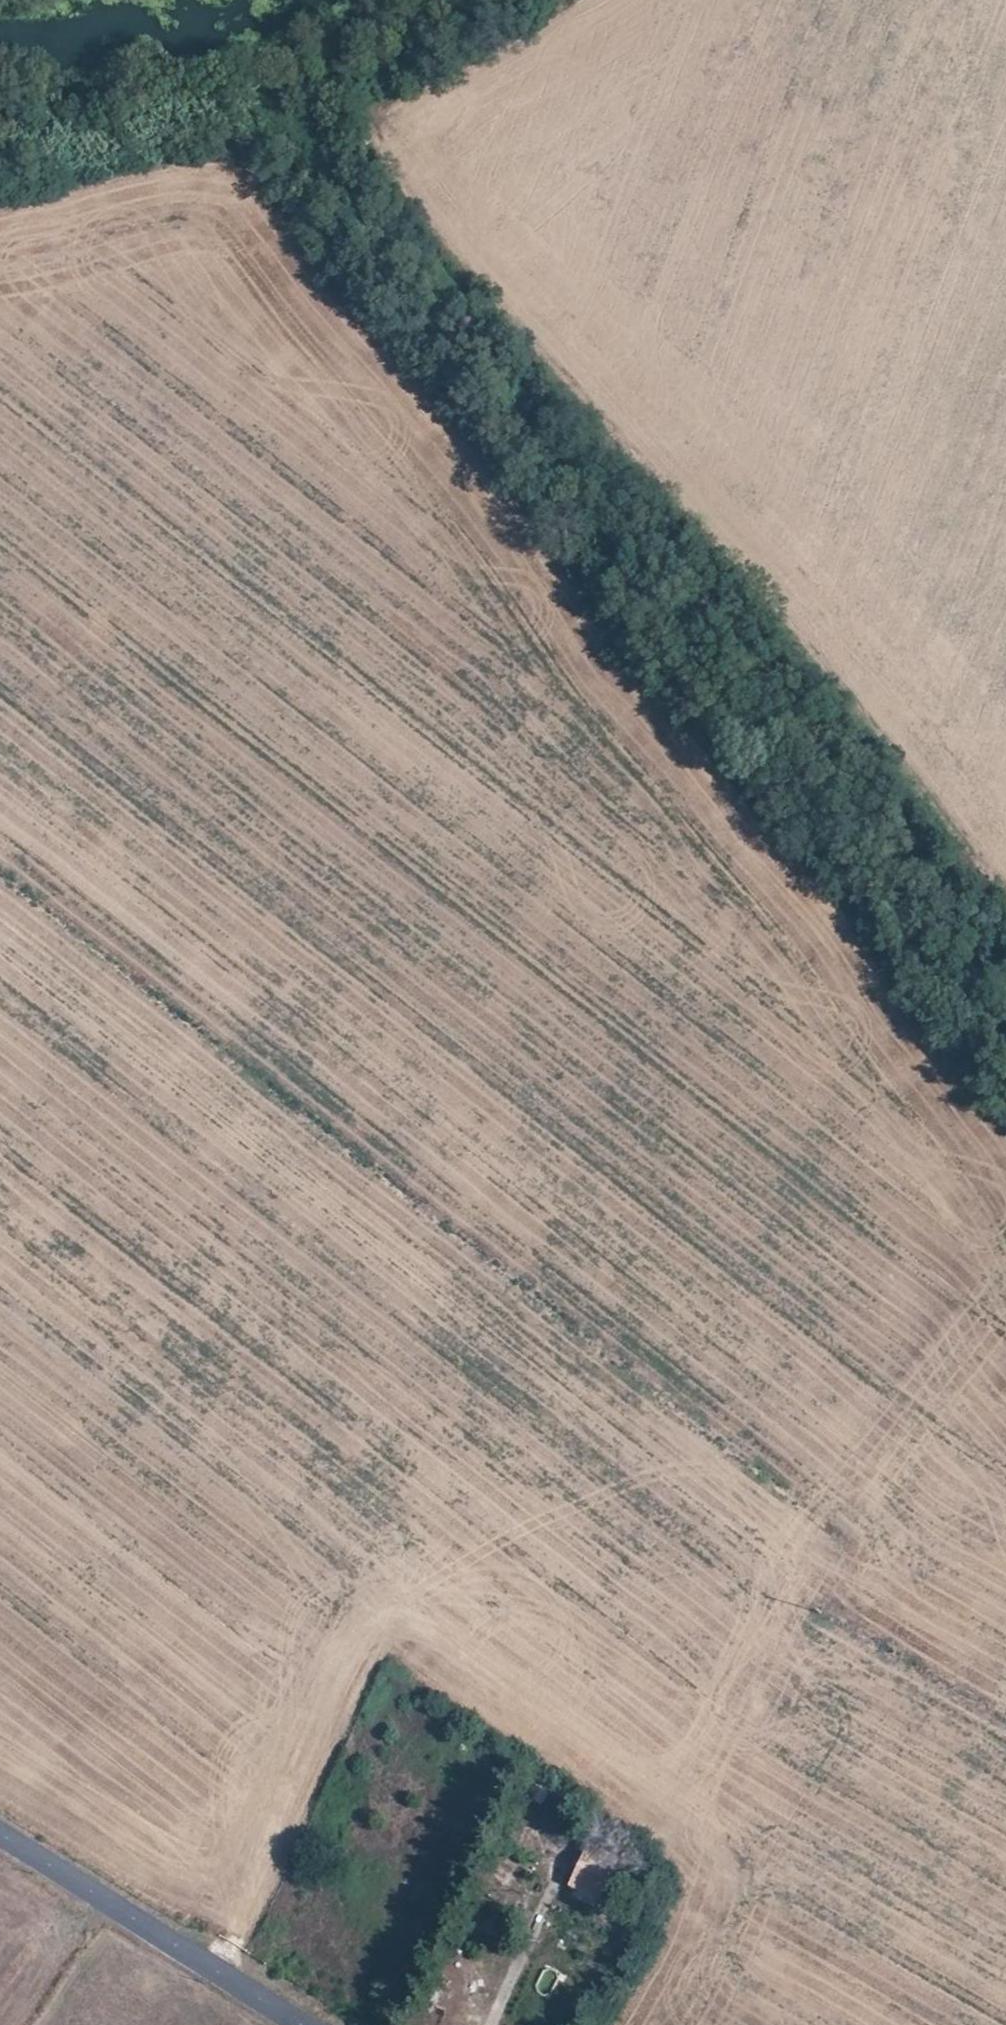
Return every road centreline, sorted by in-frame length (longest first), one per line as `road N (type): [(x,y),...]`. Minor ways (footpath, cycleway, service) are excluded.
road 1 (track): [(1005,1238),(679,1855),(602,2024)]
road 2 (tertiary): [(0,1839),(295,2024)]

